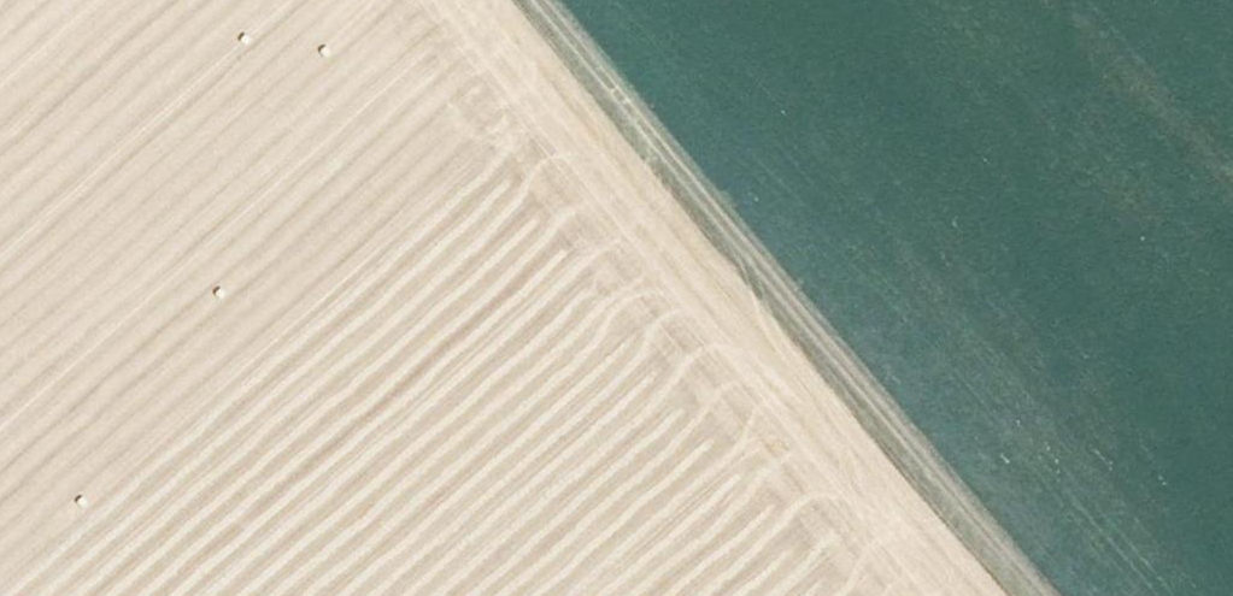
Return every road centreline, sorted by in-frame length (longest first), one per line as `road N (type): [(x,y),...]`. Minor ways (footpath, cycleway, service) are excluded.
road 1 (track): [(1037,595),(535,0)]

